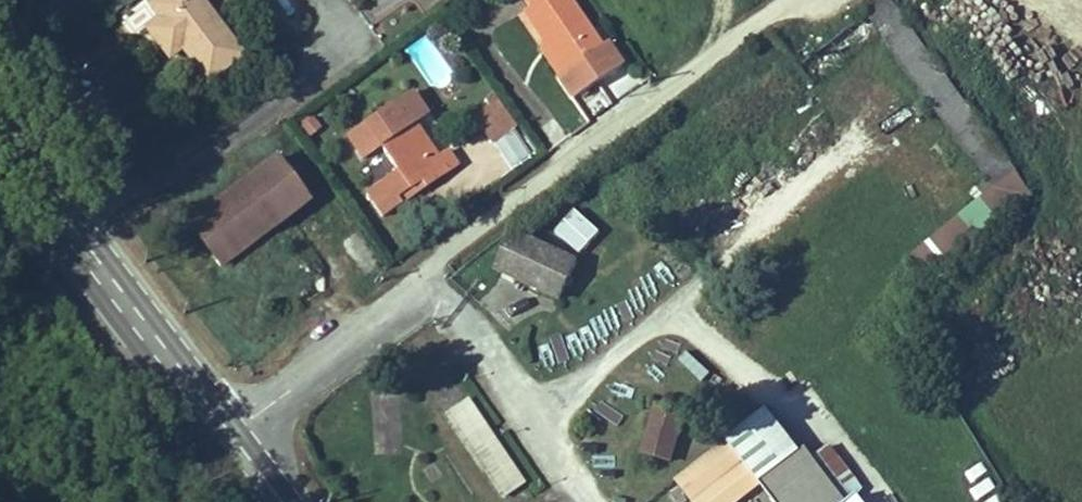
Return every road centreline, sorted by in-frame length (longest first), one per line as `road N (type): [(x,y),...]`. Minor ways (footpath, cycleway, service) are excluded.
road 1 (residential): [(232,431),(502,210),(781,0)]
road 2 (primary): [(0,140),(232,431)]

